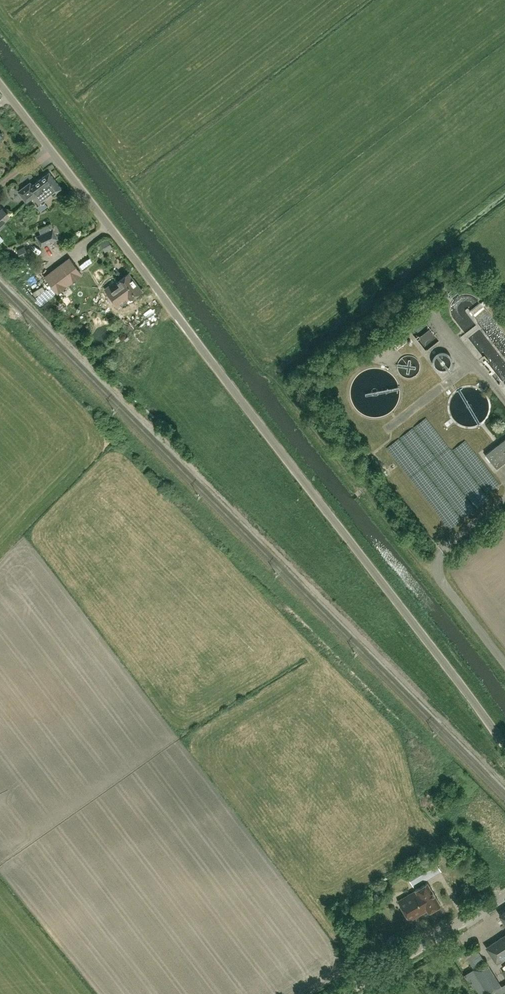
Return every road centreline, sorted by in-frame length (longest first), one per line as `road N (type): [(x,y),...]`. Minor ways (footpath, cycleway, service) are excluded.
road 1 (unclassified): [(504,745),(0,85)]
road 2 (tertiary): [(342,993),(504,897)]
road 3 (unclassified): [(504,663),(443,582),(442,550)]

